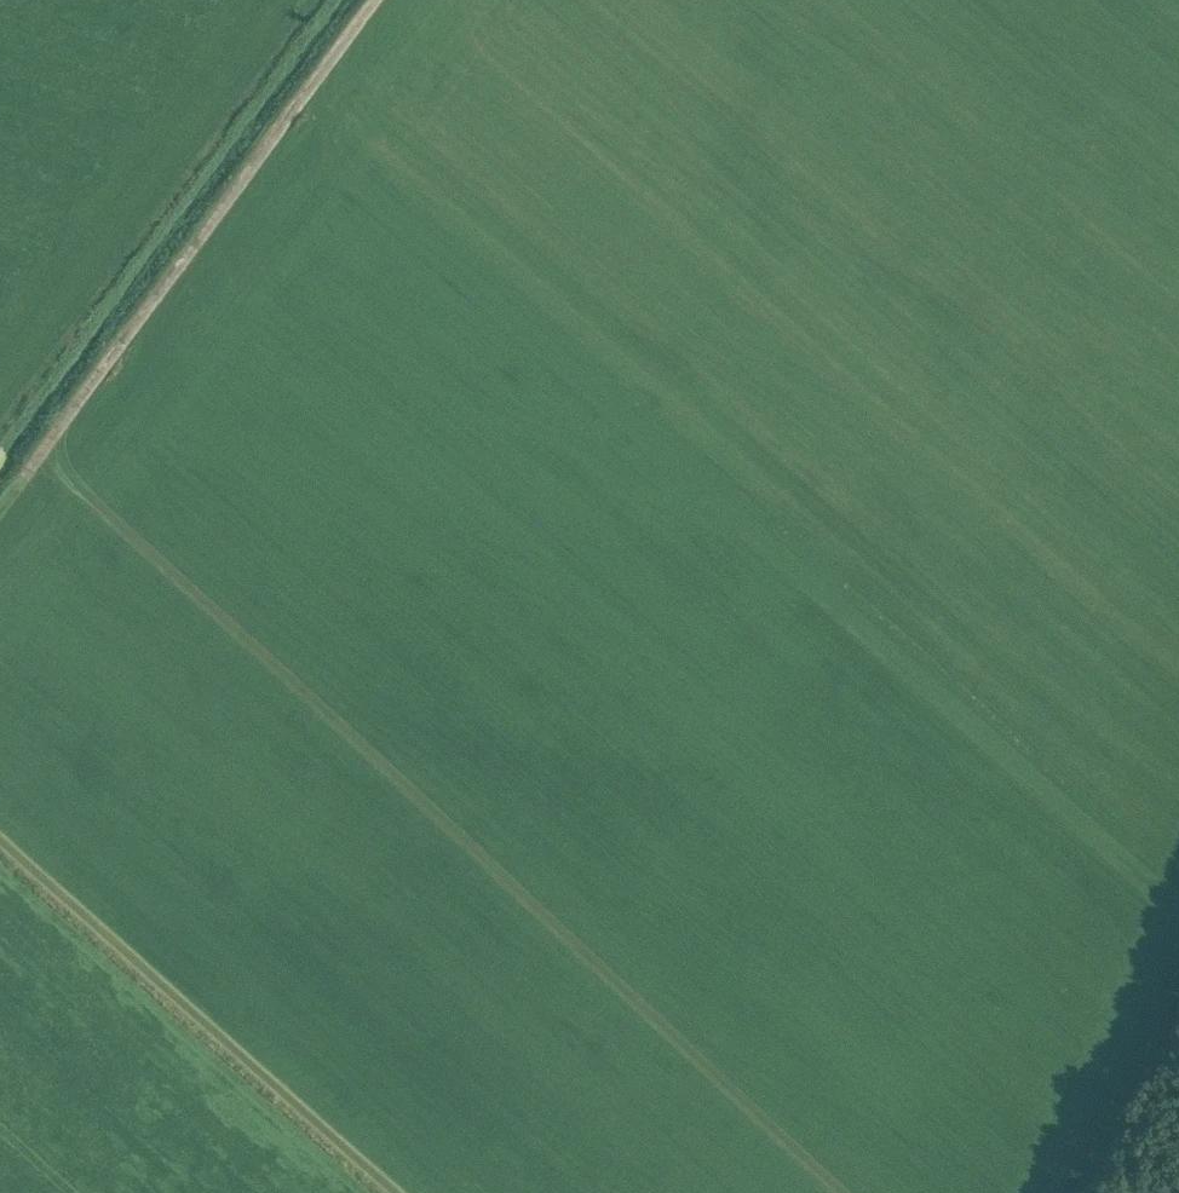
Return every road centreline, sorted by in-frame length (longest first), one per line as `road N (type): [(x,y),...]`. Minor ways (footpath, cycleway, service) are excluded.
road 1 (track): [(25,486),(384,0)]

